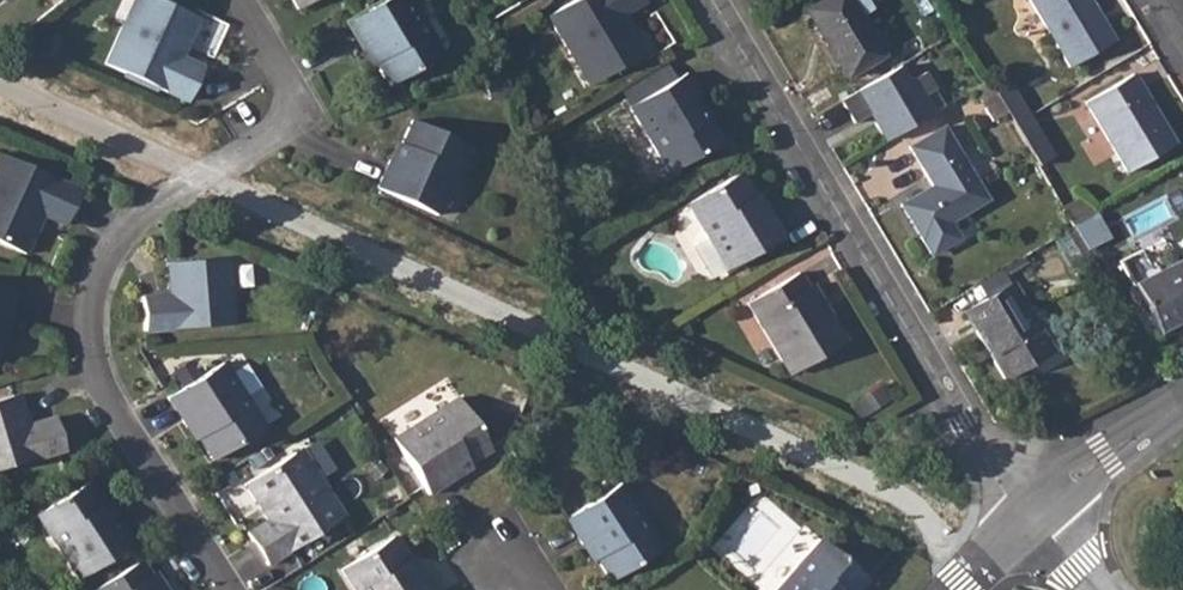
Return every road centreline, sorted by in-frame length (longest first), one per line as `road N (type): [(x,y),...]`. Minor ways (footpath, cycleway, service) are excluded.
road 1 (residential): [(229,589),(126,424),(95,346),(98,279),(132,222),(256,144),(285,113),(286,78),(237,0)]
road 2 (residential): [(1024,515),(713,0)]
road 3 (residential): [(1024,515),(1182,408)]

